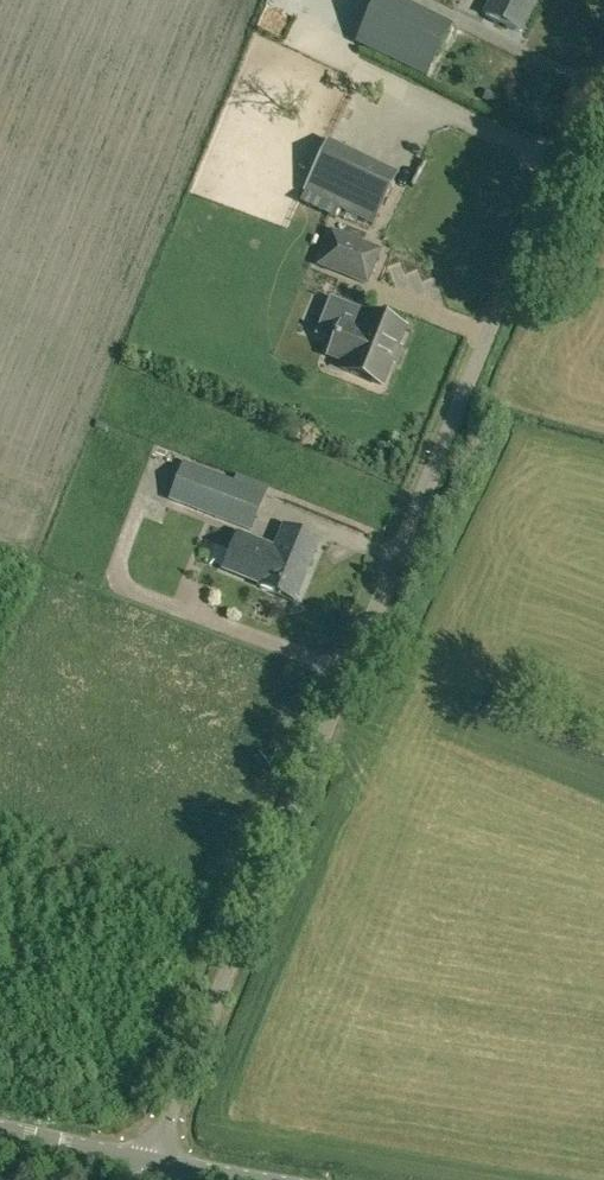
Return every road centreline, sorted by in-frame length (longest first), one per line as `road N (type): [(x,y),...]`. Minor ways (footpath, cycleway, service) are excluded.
road 1 (unclassified): [(145,1164),(163,1137),(603,50)]
road 2 (tertiary): [(145,1164),(0,1132)]

